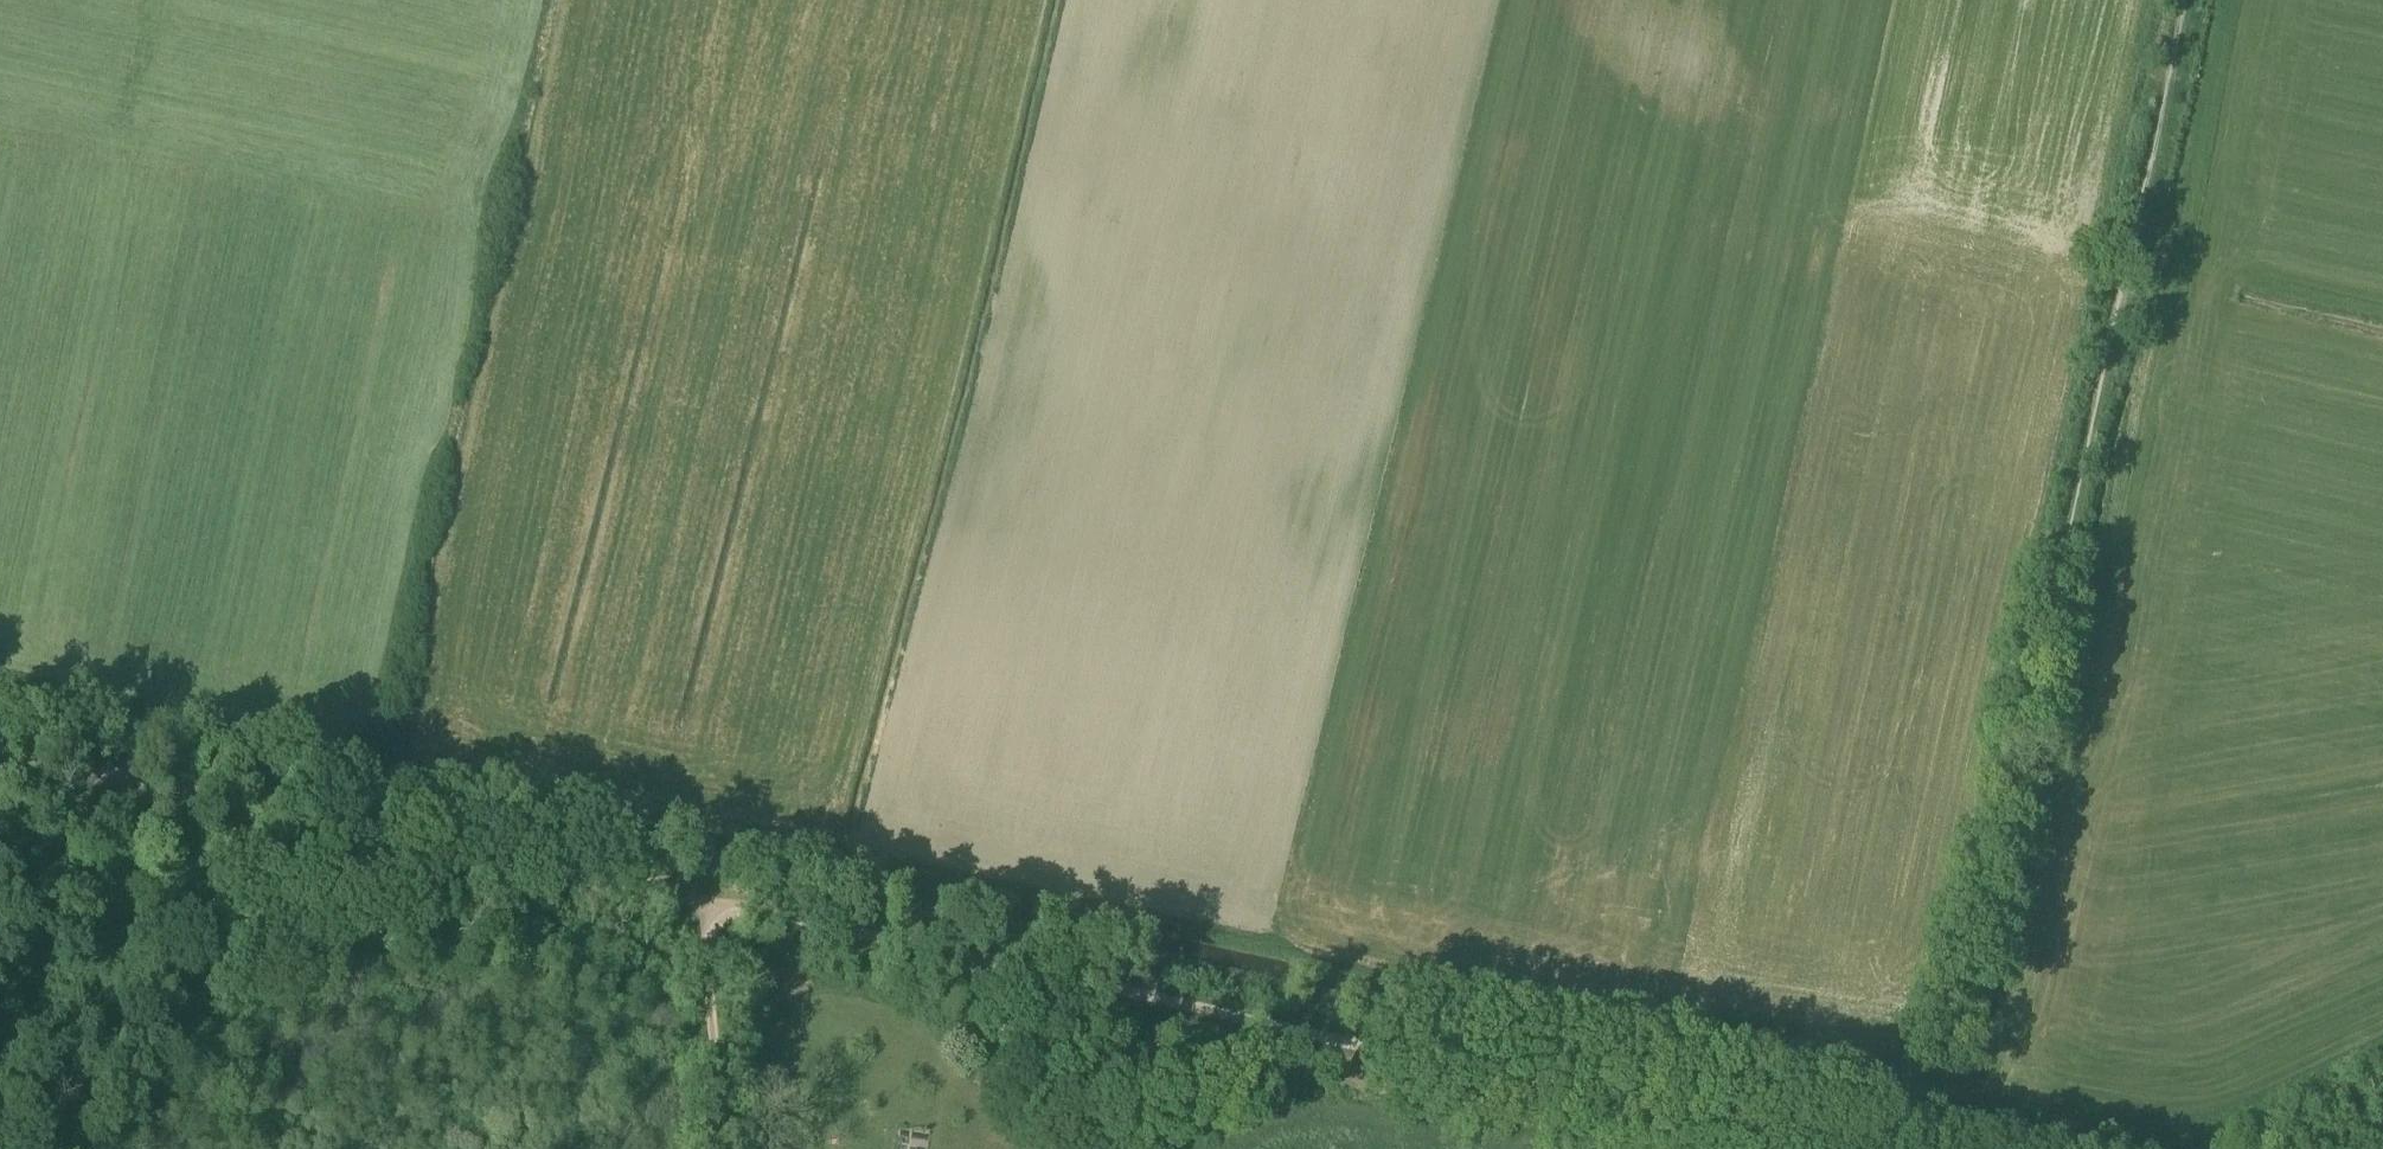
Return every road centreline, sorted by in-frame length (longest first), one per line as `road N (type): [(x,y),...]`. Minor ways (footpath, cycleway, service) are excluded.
road 1 (track): [(1820,1148),(699,893)]
road 2 (track): [(721,1148),(708,1123),(699,893)]

